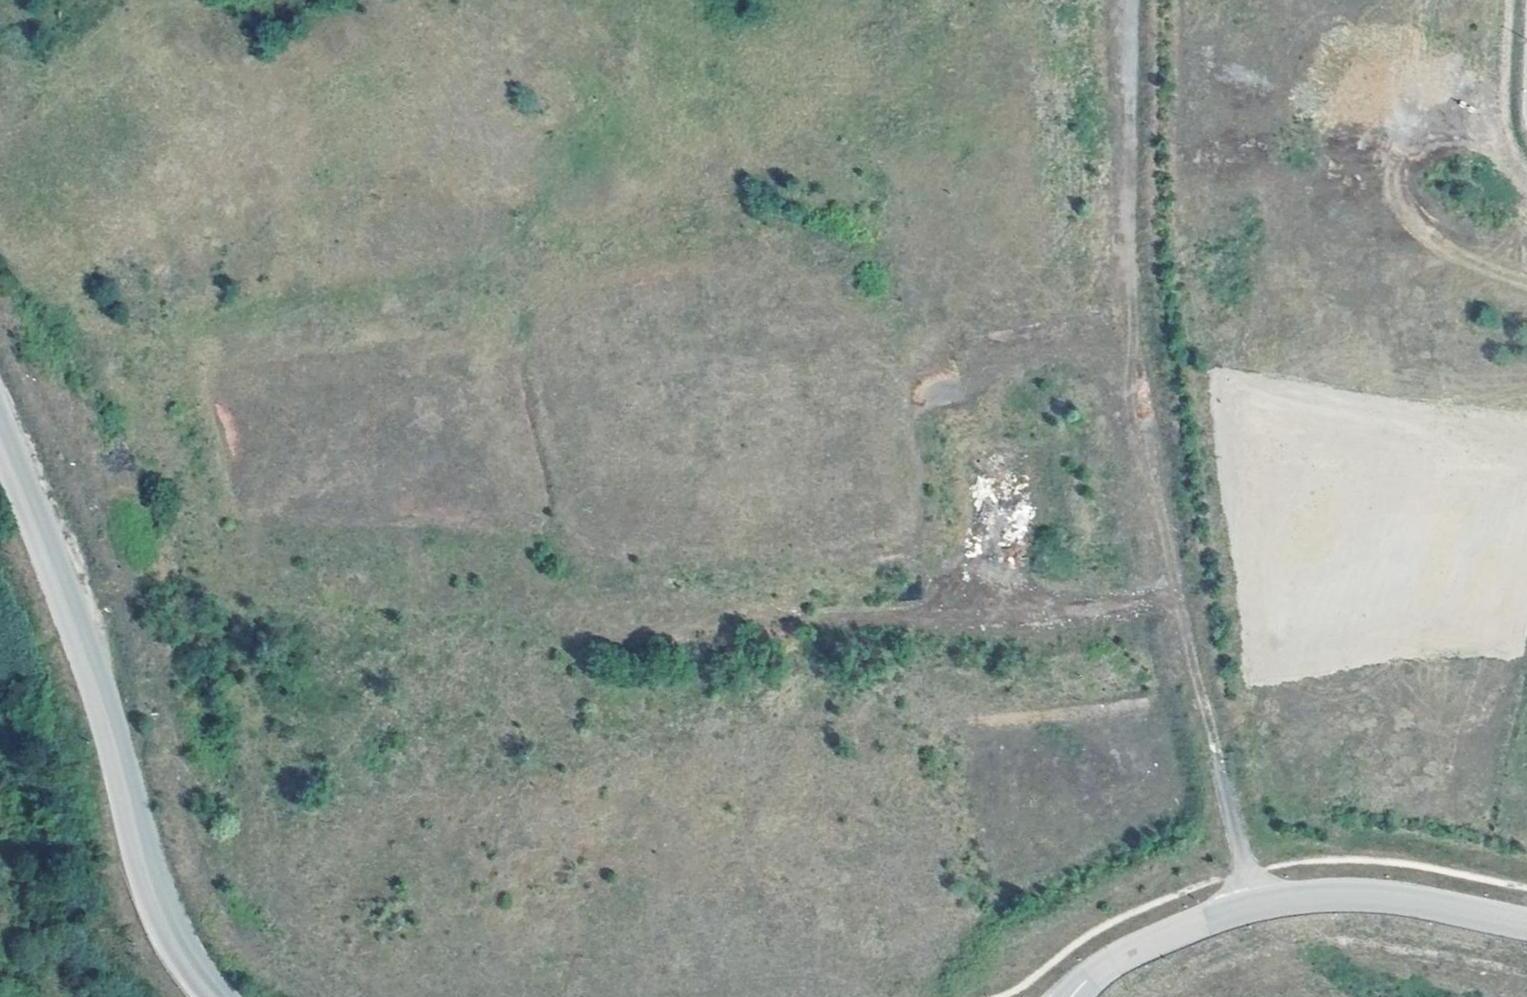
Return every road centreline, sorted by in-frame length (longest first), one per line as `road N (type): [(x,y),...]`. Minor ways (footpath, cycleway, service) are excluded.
road 1 (unclassified): [(210,996),(168,934),(144,873),(82,649),(0,448)]
road 2 (unclassified): [(1526,921),(1357,893),(1256,905)]
road 3 (unclassified): [(1256,905),(1147,945),(1070,996)]
road 4 (unclassified): [(1256,905),(1219,758)]

